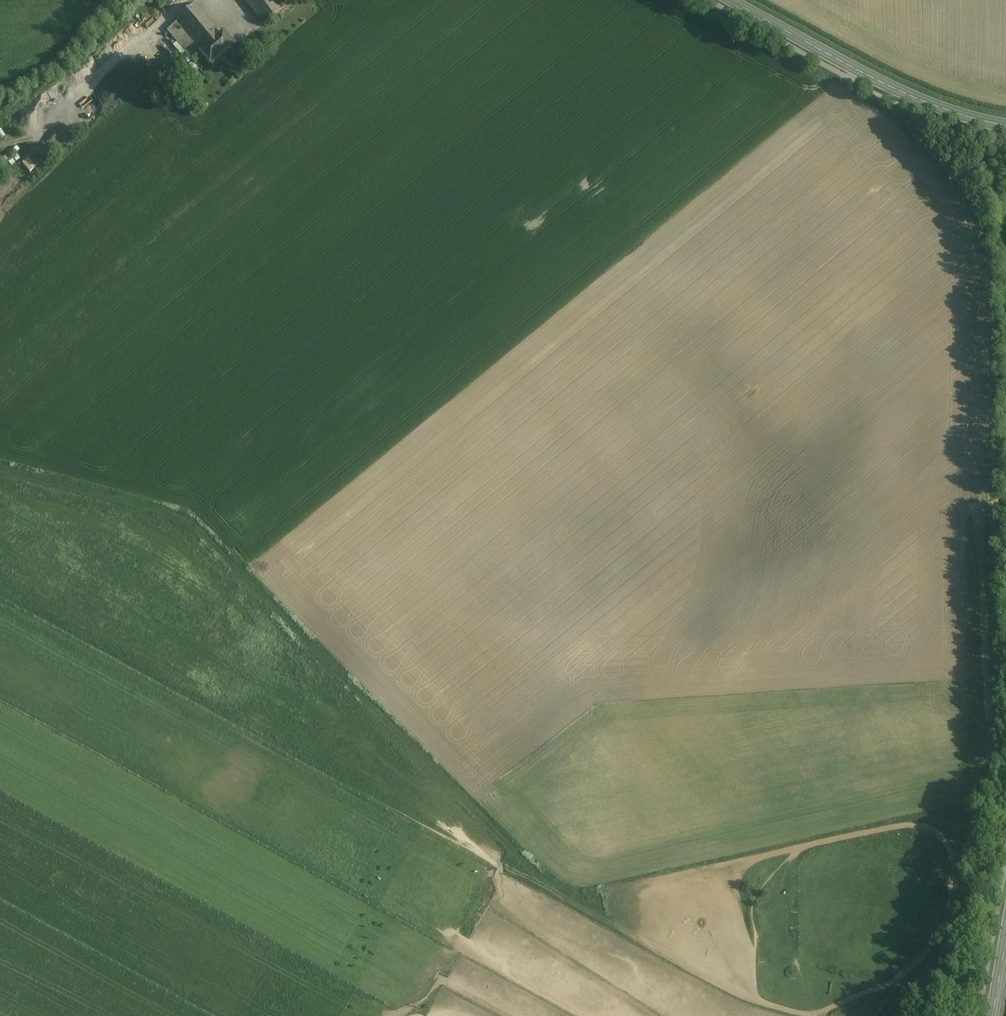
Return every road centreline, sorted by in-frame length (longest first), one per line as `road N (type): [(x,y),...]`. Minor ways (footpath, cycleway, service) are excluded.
road 1 (track): [(815,1014),(747,995),(558,893),(211,541),(158,509),(0,467)]
road 2 (track): [(741,865),(911,824),(936,830),(950,847),(947,912),(926,950),(896,979),(816,1015)]
road 3 (tertiary): [(1005,126),(939,107),(866,74),(731,0)]

